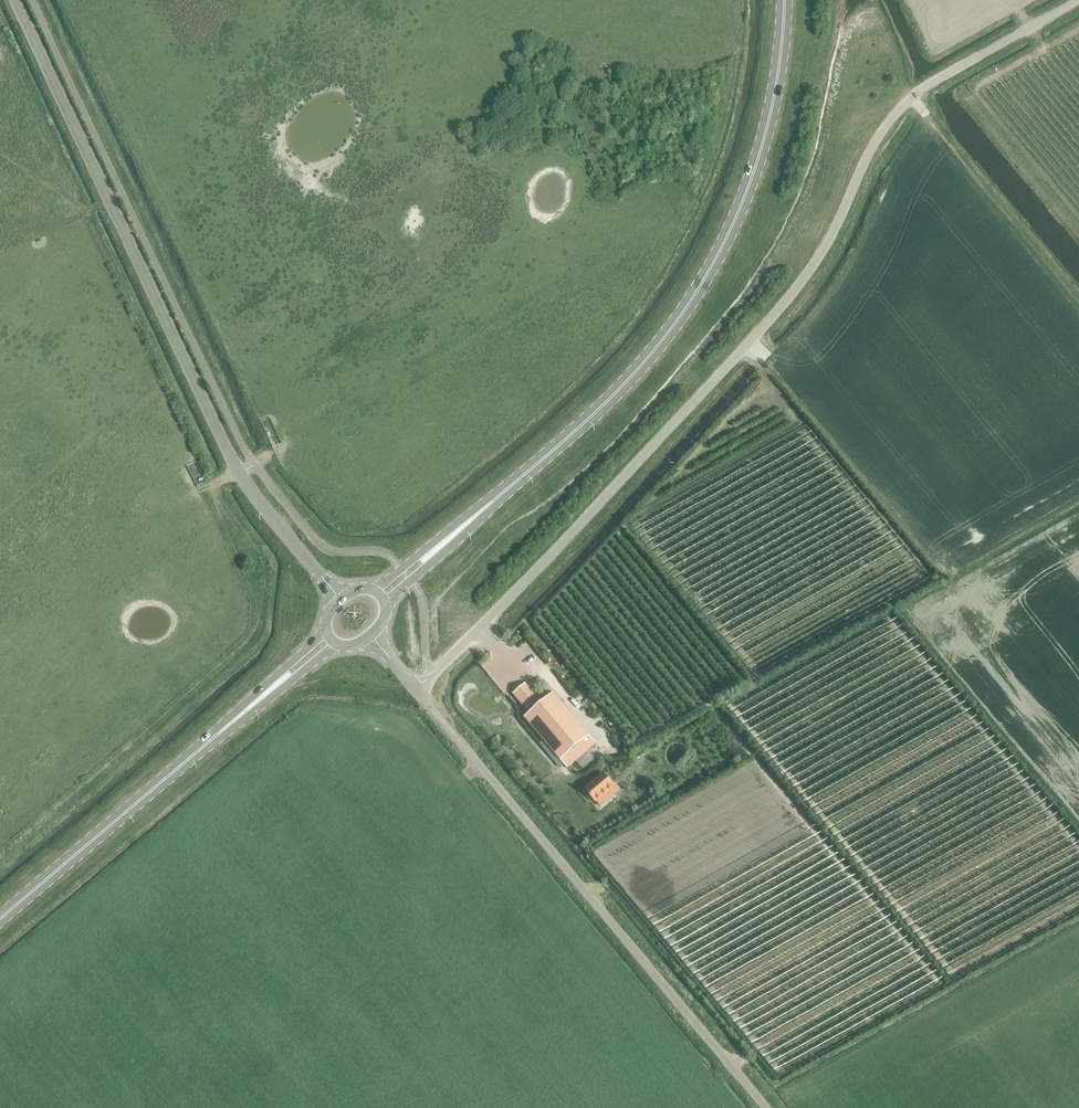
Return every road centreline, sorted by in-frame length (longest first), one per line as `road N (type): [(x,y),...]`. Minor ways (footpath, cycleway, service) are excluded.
road 1 (unclassified): [(427,679),(749,343),(829,240),(894,117),(920,91),(1078,0)]
road 2 (unclassified): [(341,600),(239,472),(13,0)]
road 3 (secondary): [(481,511),(614,395),(689,307),(760,146),(780,0)]
road 4 (unclassified): [(765,1107),(417,689)]
road 5 (secondary): [(0,918),(237,718)]
road 6 (secondary): [(385,609),(481,511)]
road 7 (secondary): [(481,511),(373,590)]
road 8 (secondary): [(326,630),(237,718)]
road 9 (secondary): [(237,718),(338,645)]

